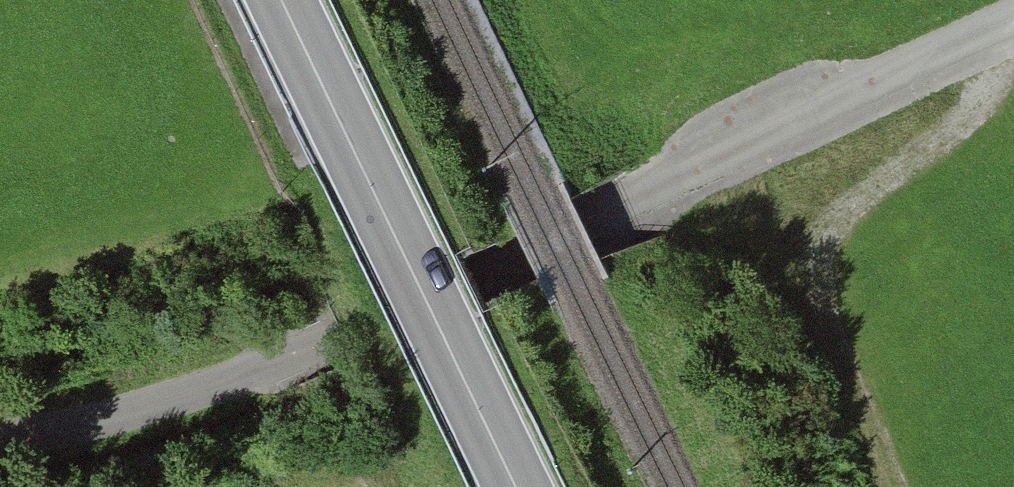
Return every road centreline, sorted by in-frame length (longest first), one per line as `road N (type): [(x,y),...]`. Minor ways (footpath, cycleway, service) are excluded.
road 1 (unclassified): [(0,449),(196,408),(1013,26)]
road 2 (track): [(994,35),(981,115),(845,207),(808,266),(894,486)]
road 3 (trunk): [(284,0),(519,486)]

